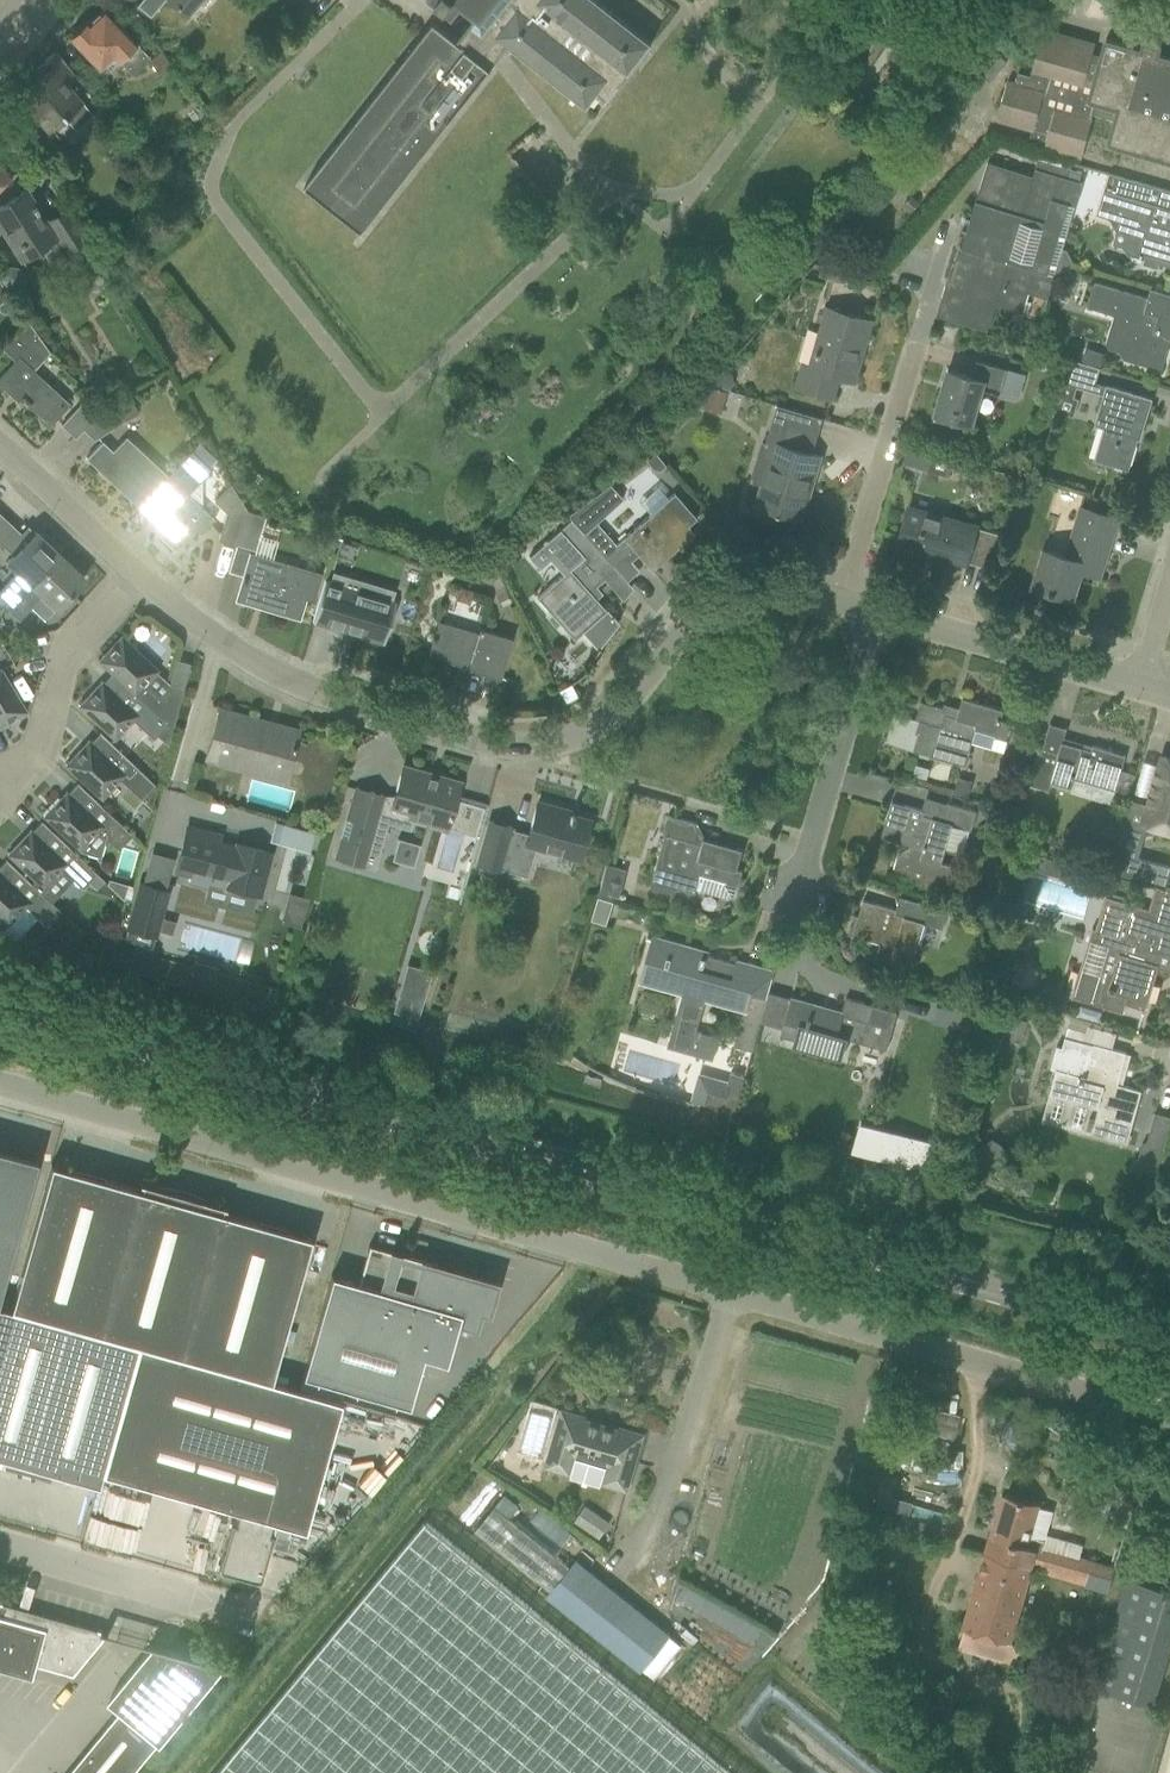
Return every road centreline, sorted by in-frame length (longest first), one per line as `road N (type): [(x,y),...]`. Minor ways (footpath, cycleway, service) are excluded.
road 1 (secondary): [(1169,1340),(0,1007)]
road 2 (unclassified): [(0,1082),(1169,1414)]
road 3 (residential): [(841,601),(813,591),(764,591),(704,618),(579,741),(526,755),(367,726),(254,679),(194,637),(134,579)]
road 4 (residential): [(795,893),(873,612)]
road 5 (residential): [(1145,689),(873,612)]
road 6 (unclassified): [(242,1626),(0,1554)]
road 7 (residential): [(841,601),(909,365)]
road 8 (residential): [(42,759),(72,653),(134,579)]
road 9 (residential): [(134,579),(0,434)]

